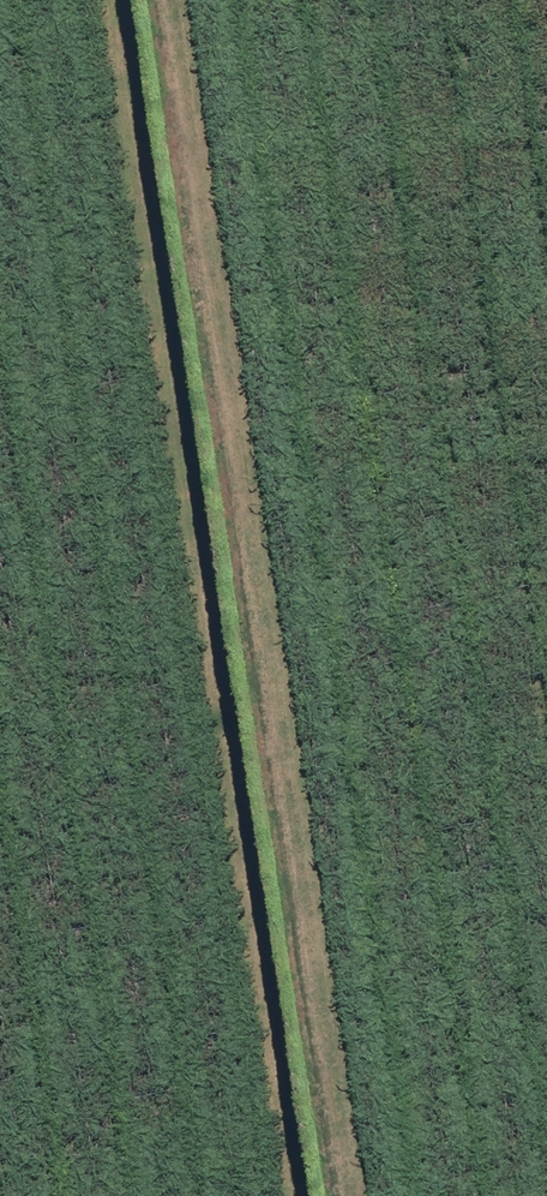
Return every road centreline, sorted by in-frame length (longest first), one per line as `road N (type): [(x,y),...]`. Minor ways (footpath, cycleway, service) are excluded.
road 1 (track): [(304,1195),(129,0)]
road 2 (track): [(354,1195),(180,0)]

